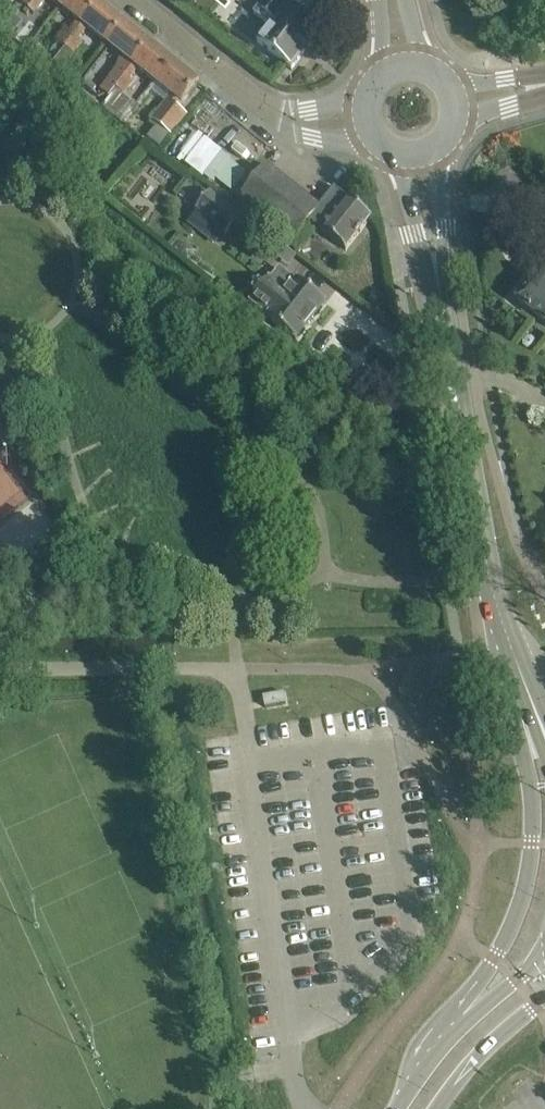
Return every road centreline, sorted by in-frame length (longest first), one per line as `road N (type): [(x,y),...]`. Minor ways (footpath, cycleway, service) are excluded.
road 1 (tertiary): [(533,700),(492,581),(438,273)]
road 2 (tertiary): [(533,700),(528,871),(468,1017)]
road 3 (residential): [(278,112),(133,0)]
road 4 (tertiary): [(437,1108),(480,1054),(544,1000)]
road 5 (tertiary): [(438,273),(436,146)]
road 6 (tertiary): [(402,153),(438,273)]

